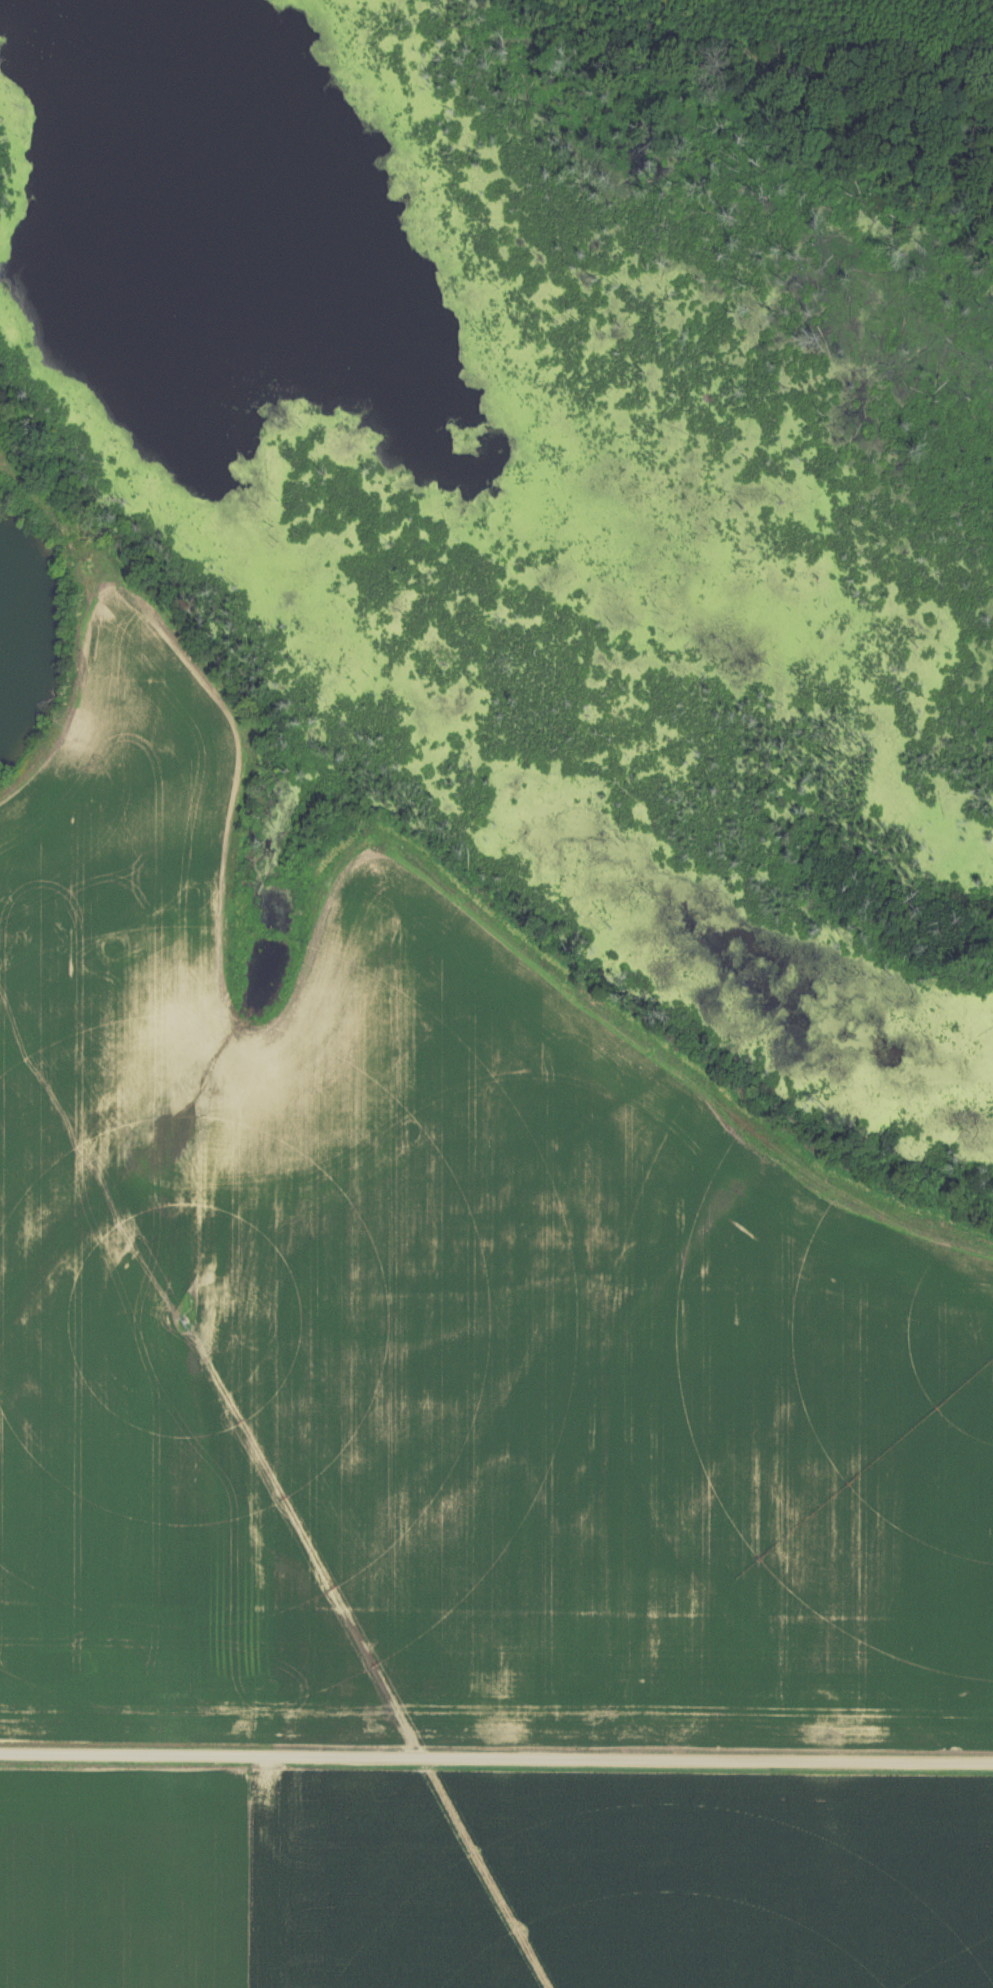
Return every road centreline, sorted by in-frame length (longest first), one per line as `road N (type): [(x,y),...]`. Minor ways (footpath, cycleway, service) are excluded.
road 1 (residential): [(0,1755),(992,1764)]

